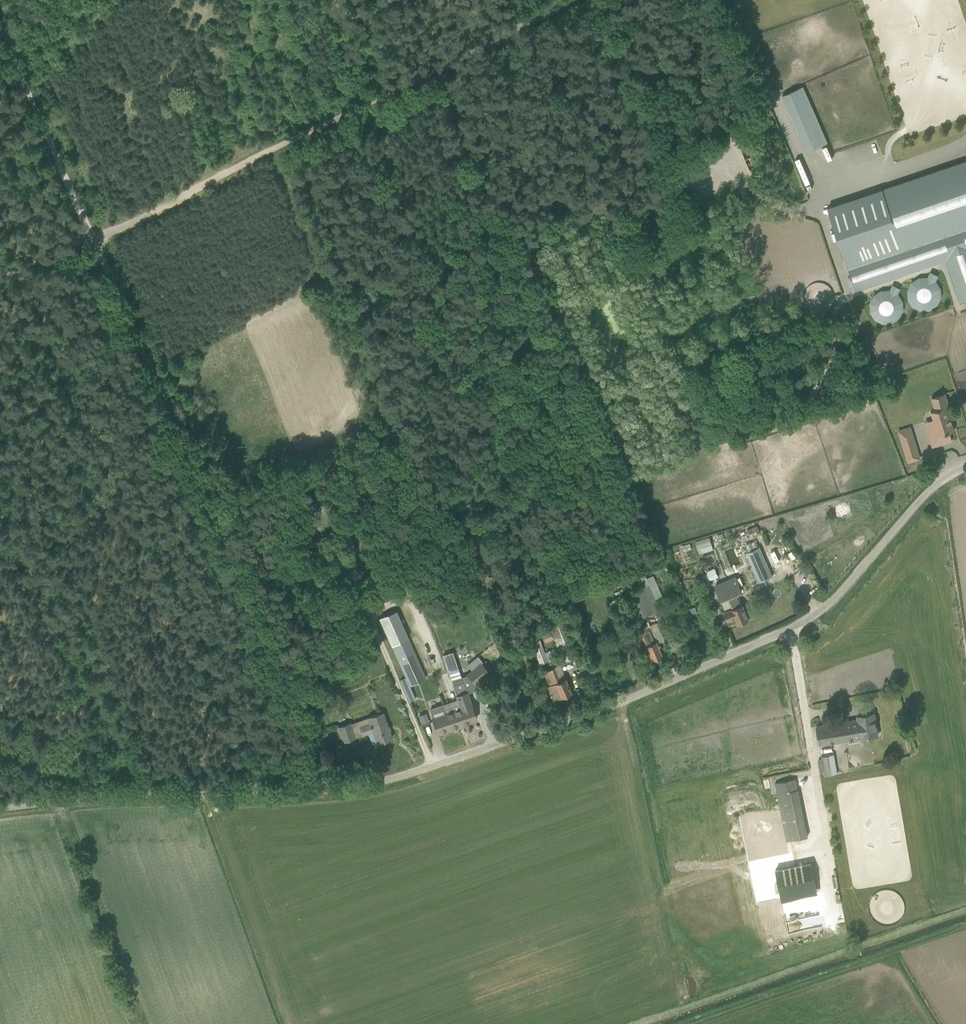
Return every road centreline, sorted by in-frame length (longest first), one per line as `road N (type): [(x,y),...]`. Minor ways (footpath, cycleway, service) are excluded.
road 1 (unclassified): [(0,810),(325,788),(646,693),(801,626),(930,493),(965,467)]
road 2 (track): [(88,242),(325,788)]
road 3 (track): [(336,117),(448,263),(443,317),(564,582),(540,619)]
road 4 (track): [(558,0),(88,242)]
road 5 (track): [(0,31),(88,242)]
road 6 (track): [(942,482),(965,640)]

